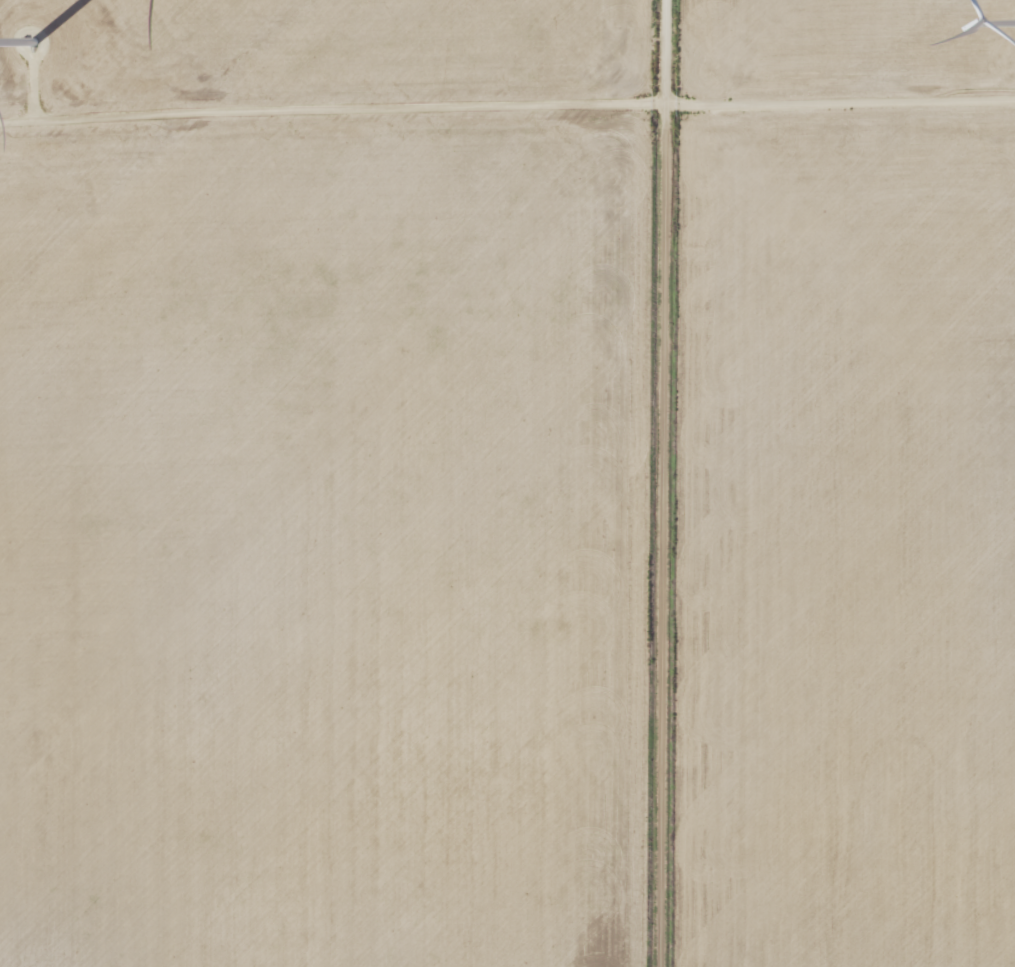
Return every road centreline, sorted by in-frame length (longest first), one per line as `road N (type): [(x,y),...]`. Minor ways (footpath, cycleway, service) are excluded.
road 1 (residential): [(663,966),(669,0)]

